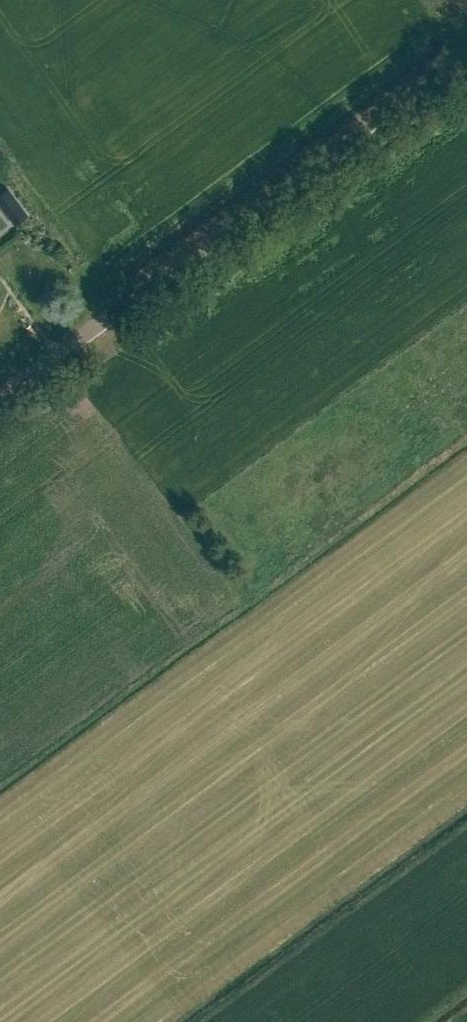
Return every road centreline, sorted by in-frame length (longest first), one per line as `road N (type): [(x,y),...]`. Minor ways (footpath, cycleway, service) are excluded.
road 1 (unclassified): [(0,389),(466,44)]

